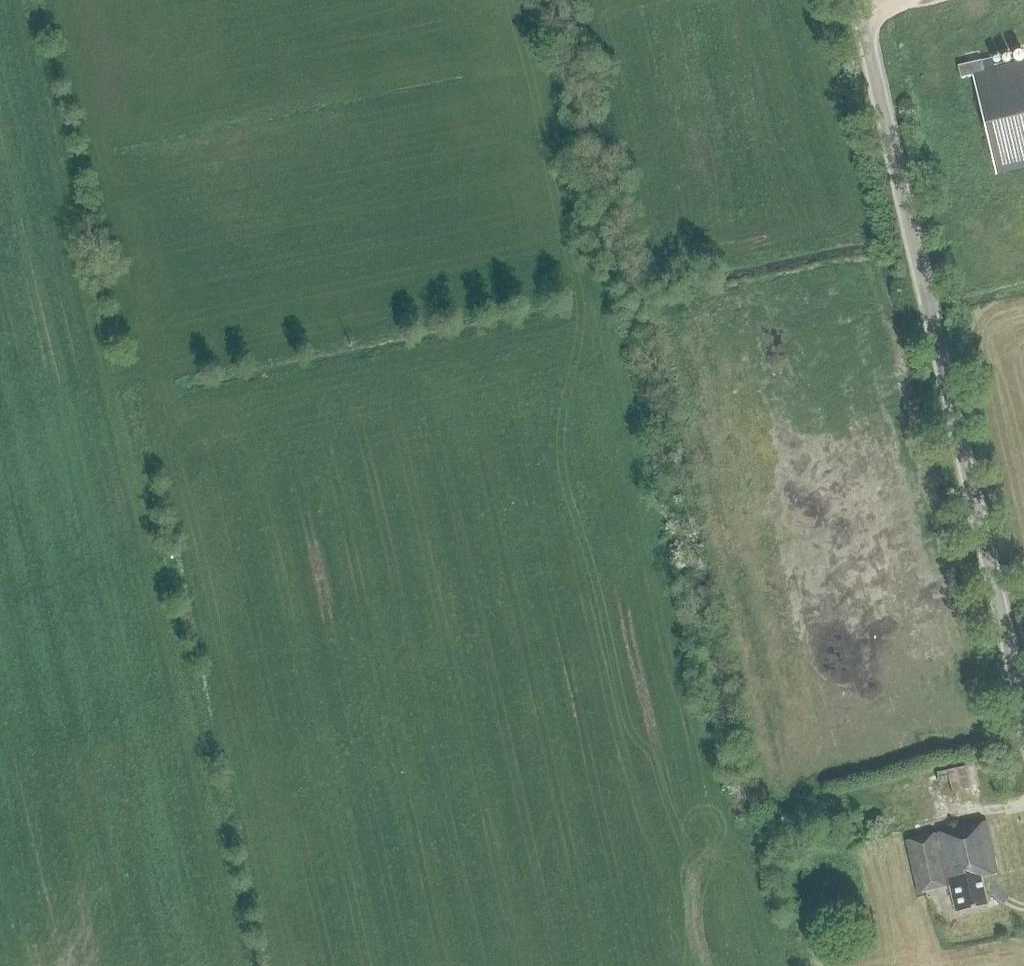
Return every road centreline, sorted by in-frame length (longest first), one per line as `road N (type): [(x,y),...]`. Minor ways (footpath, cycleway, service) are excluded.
road 1 (unclassified): [(1023,719),(857,0)]

